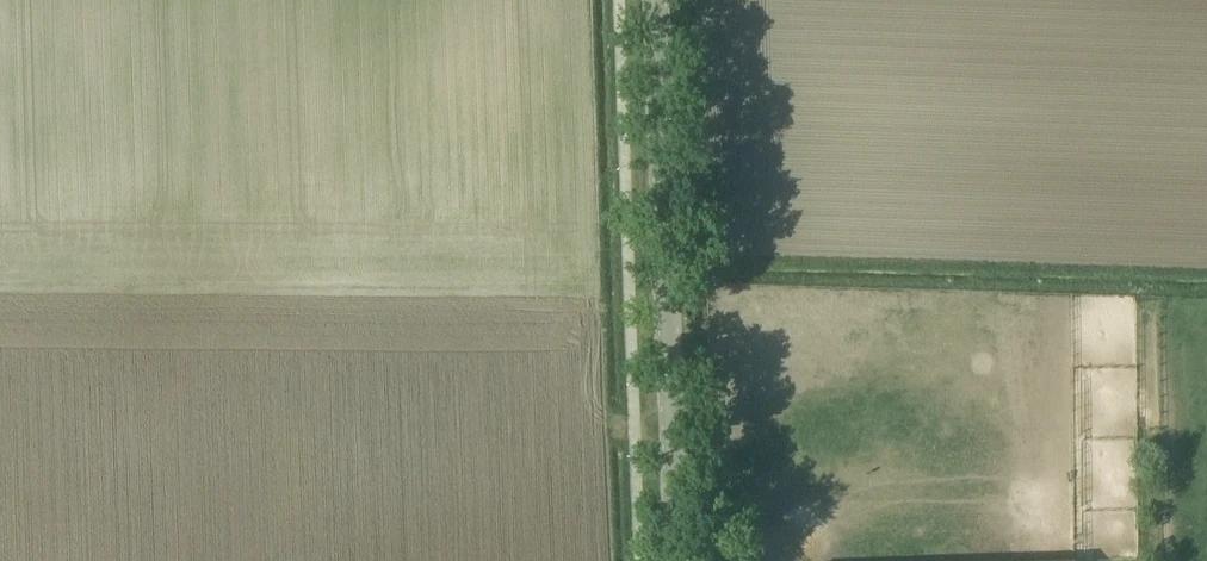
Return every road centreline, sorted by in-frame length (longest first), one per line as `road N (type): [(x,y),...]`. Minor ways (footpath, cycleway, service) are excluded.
road 1 (tertiary): [(676,560),(658,0)]

